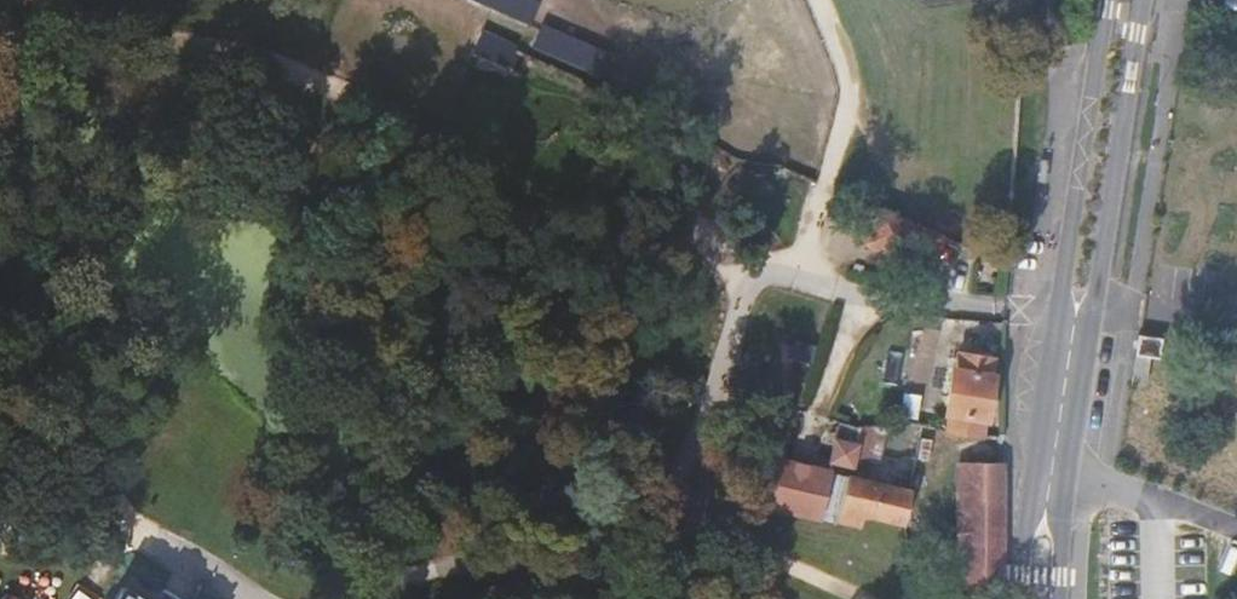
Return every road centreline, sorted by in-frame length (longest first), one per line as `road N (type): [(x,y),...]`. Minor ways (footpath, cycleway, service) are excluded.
road 1 (residential): [(1050,488),(1095,318),(1143,0)]
road 2 (residential): [(1109,0),(1061,313),(1050,488)]

